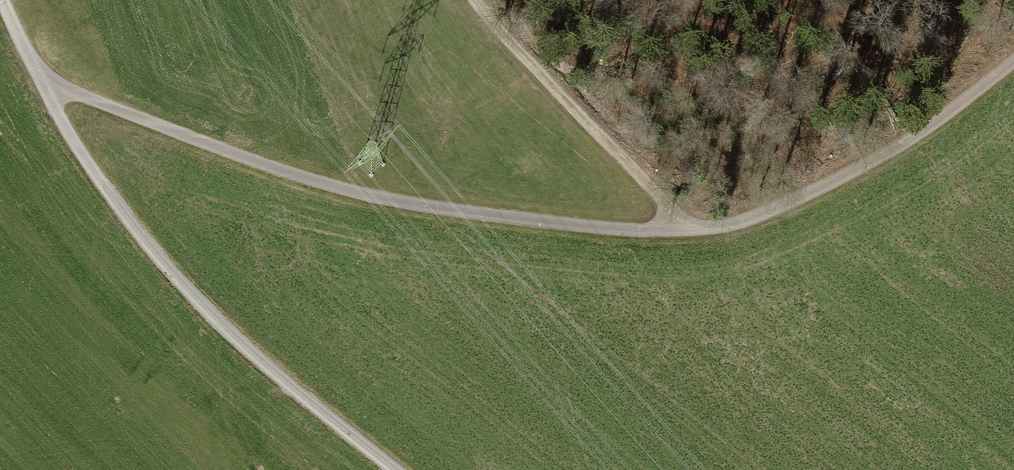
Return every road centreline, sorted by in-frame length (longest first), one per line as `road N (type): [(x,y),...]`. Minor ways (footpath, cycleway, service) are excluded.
road 1 (track): [(40,75),(341,188),(411,203),(656,231),(737,222),(808,193),(913,135),(1013,59)]
road 2 (track): [(40,75),(88,164),(170,270),(269,369),(395,469)]
road 3 (track): [(477,0),(688,230)]

